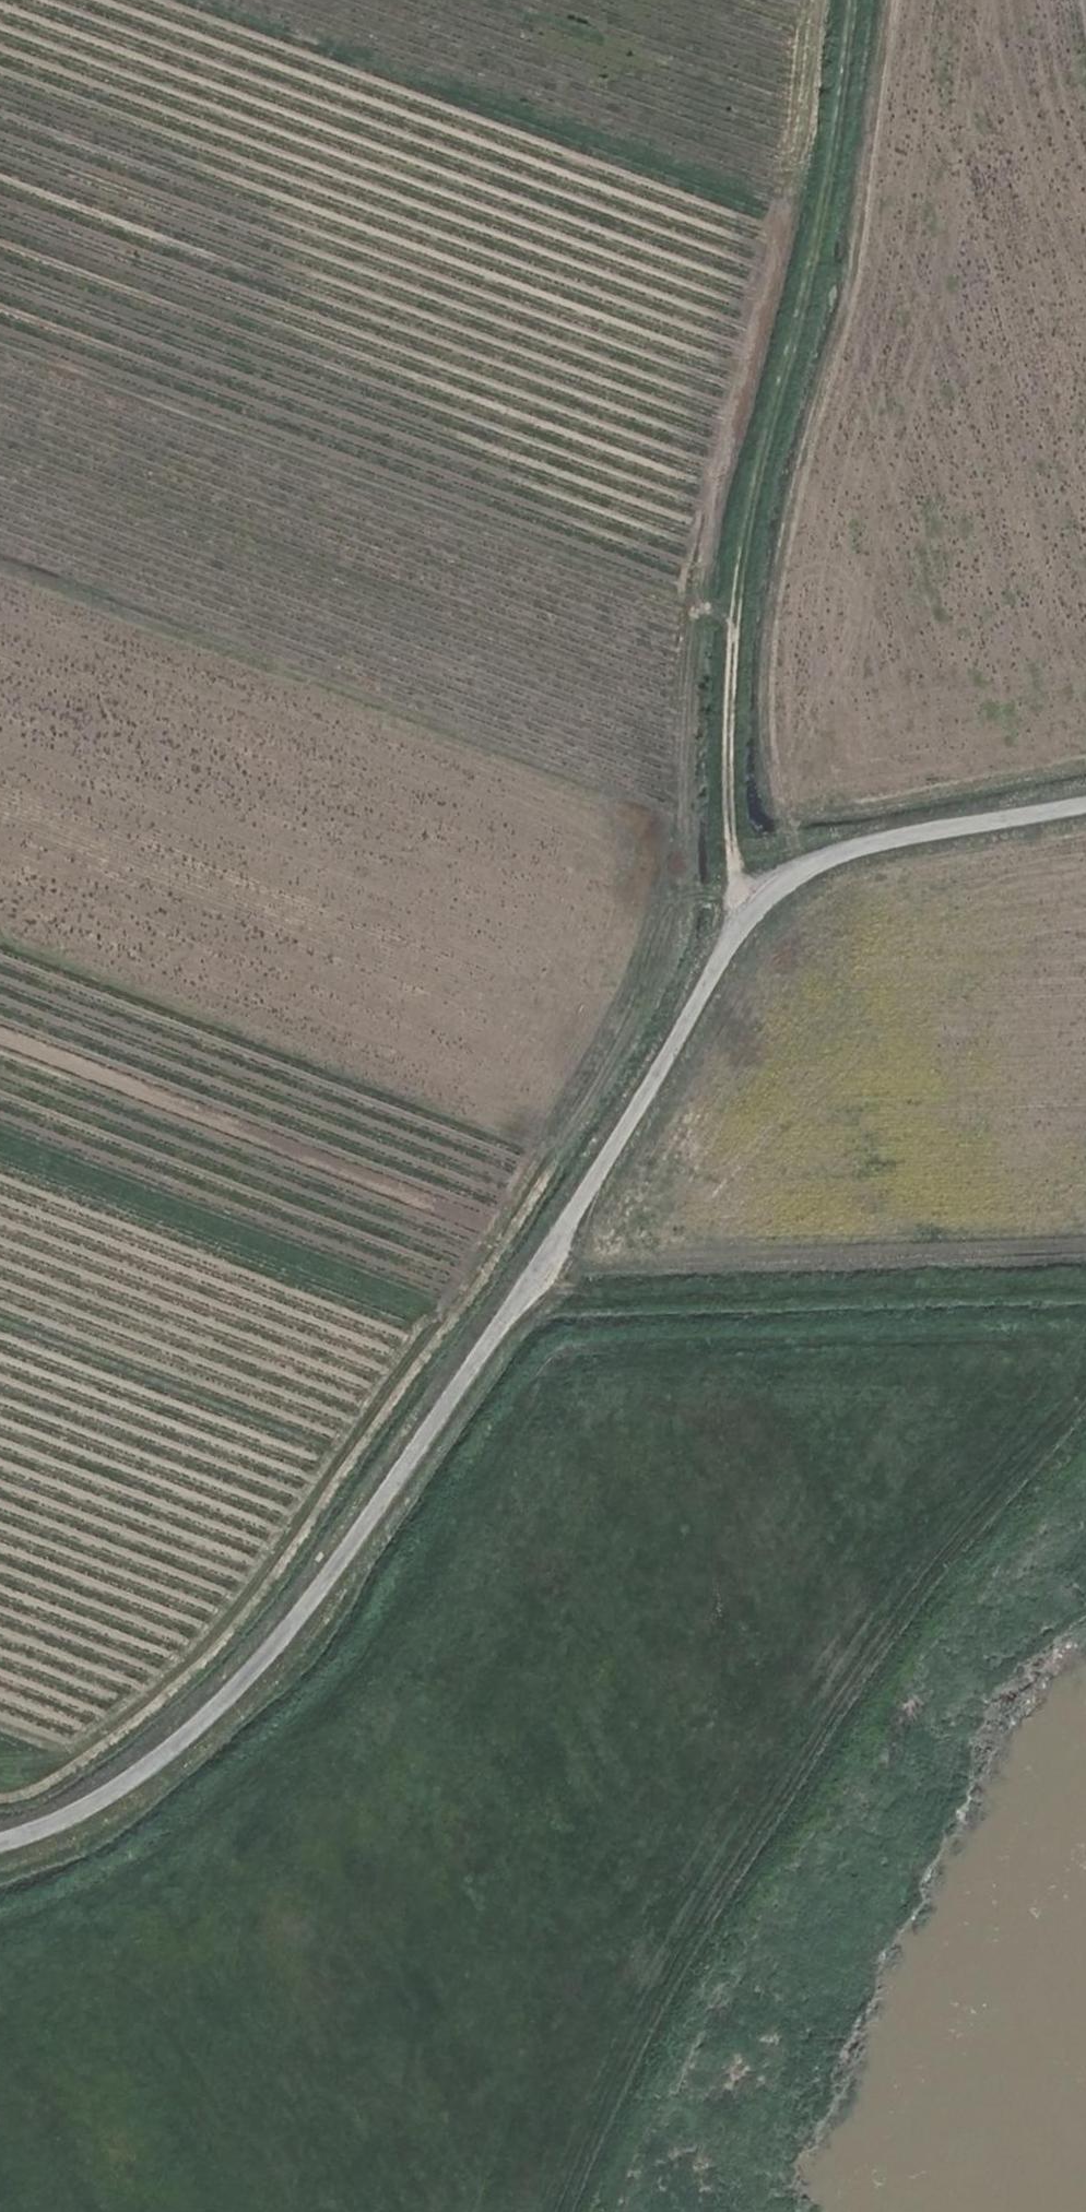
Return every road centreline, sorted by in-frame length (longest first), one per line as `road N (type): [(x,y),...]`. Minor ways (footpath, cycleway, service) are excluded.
road 1 (unclassified): [(1085,805),(880,843),(810,868),(749,916),(714,992),(355,1566),(278,1658),(172,1753),(99,1808),(0,1846)]

